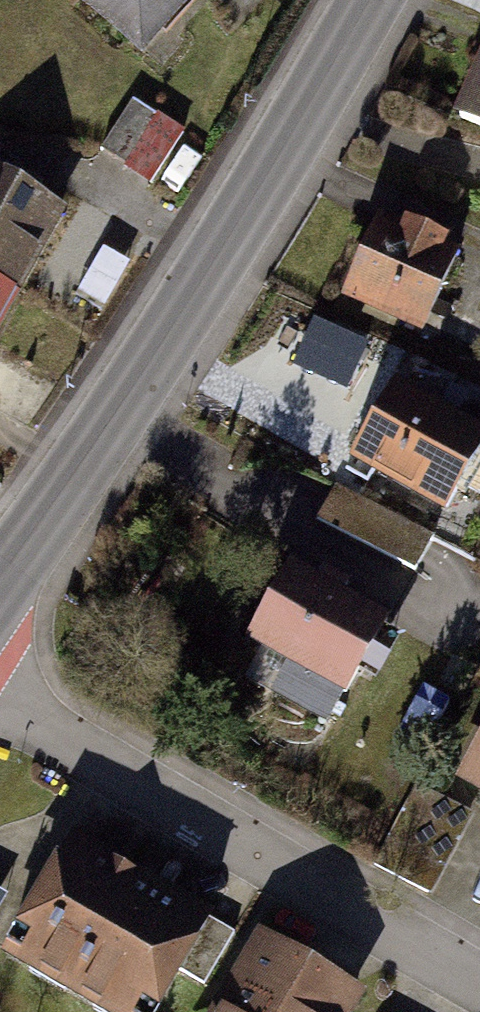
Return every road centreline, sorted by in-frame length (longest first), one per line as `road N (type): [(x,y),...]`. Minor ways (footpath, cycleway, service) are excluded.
road 1 (secondary): [(366,0),(215,251),(0,572)]
road 2 (residential): [(479,985),(0,707)]

